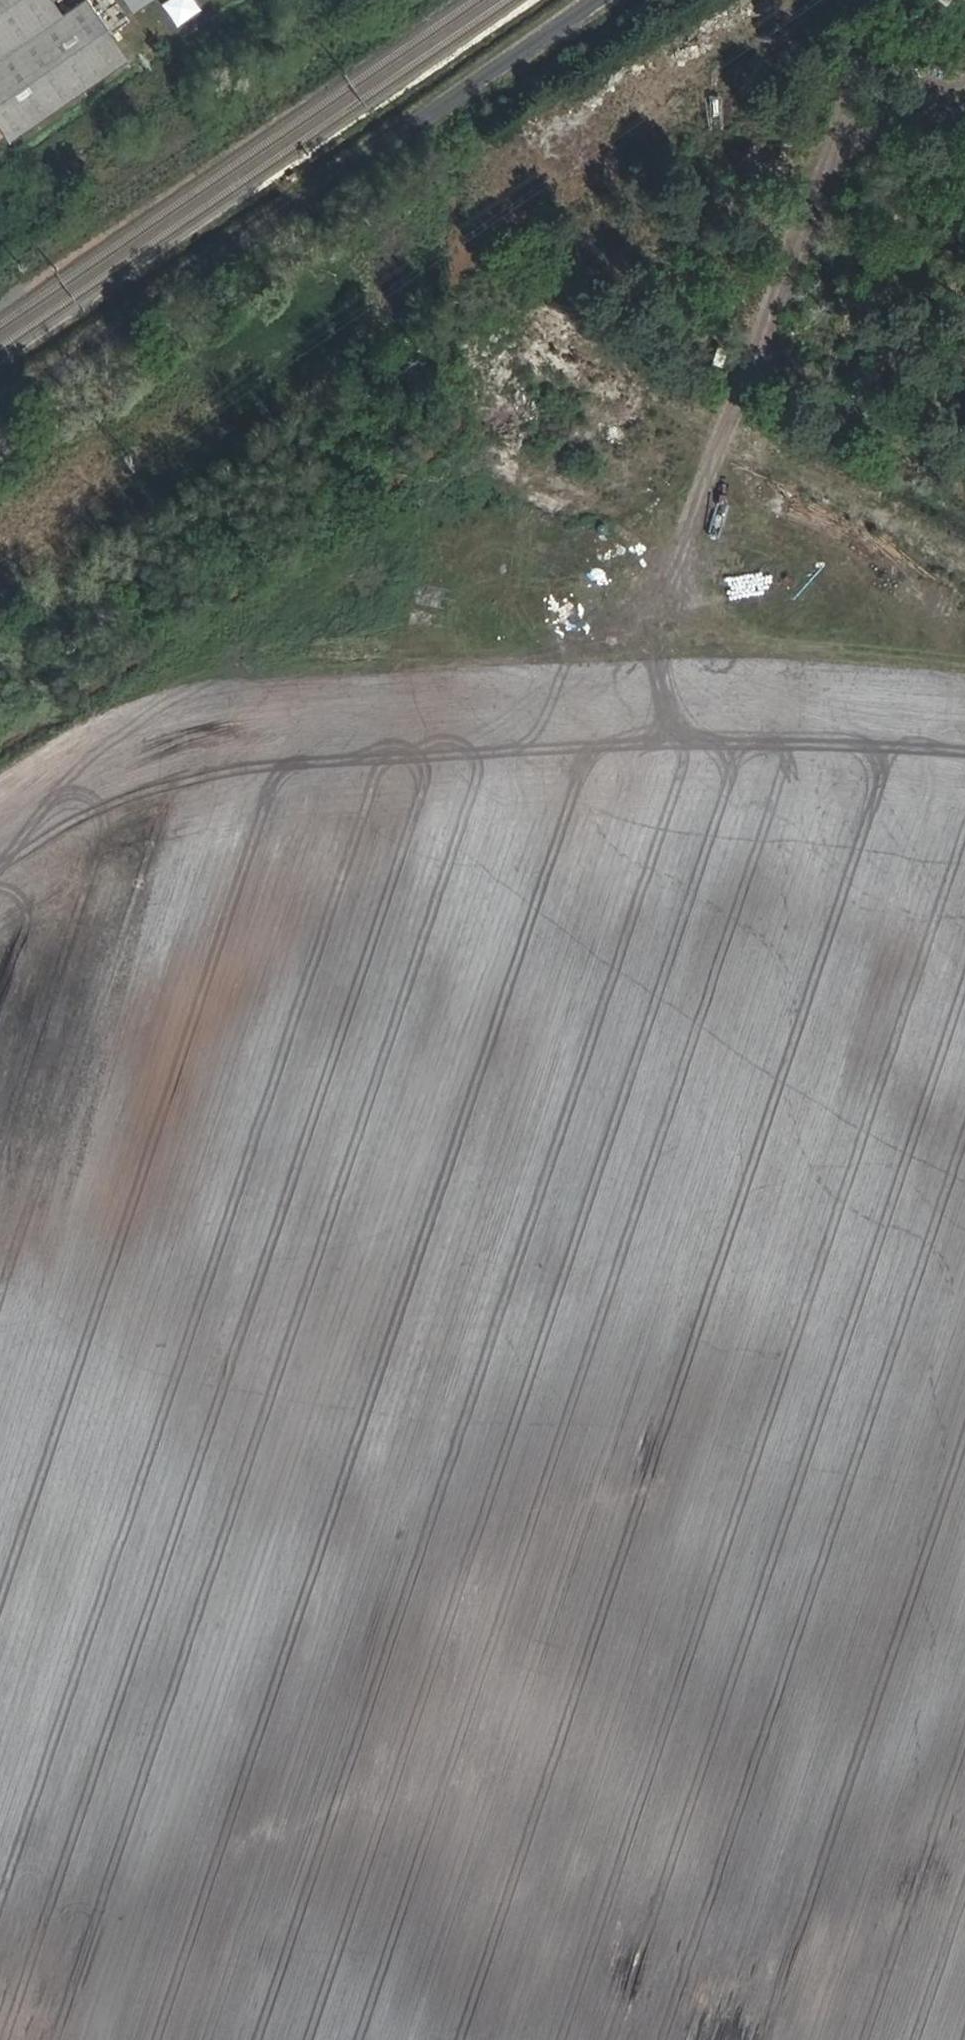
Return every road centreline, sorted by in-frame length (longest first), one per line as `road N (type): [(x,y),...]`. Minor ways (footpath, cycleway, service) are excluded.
road 1 (unclassified): [(595,0),(0,409)]
road 2 (track): [(964,101),(911,118),(849,151),(805,214),(691,516)]

